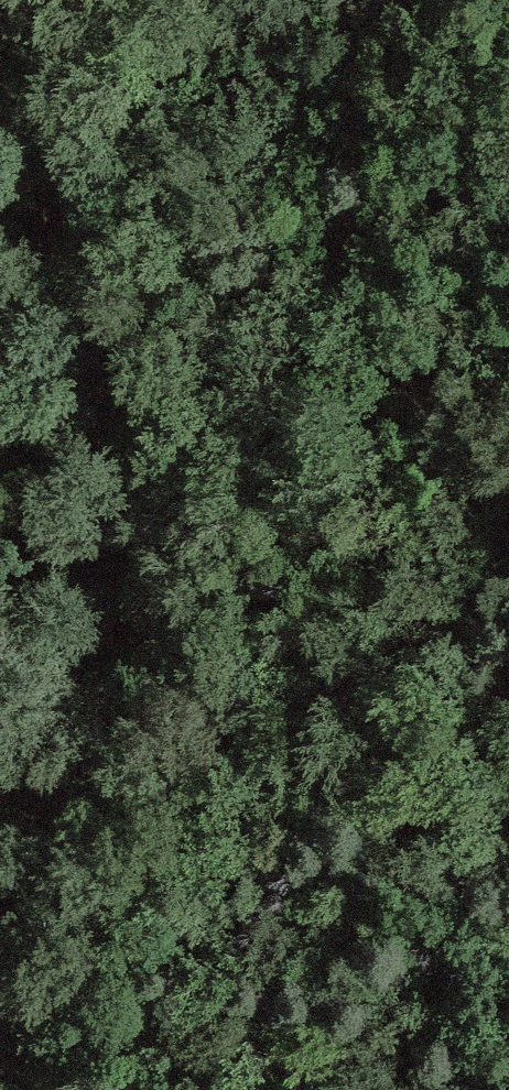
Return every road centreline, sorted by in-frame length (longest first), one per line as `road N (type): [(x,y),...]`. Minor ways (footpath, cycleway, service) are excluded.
road 1 (track): [(9,0),(43,127),(60,230),(144,425),(142,546),(95,730),(0,866)]
road 2 (track): [(508,804),(488,727),(464,495),(417,383),(204,0)]

